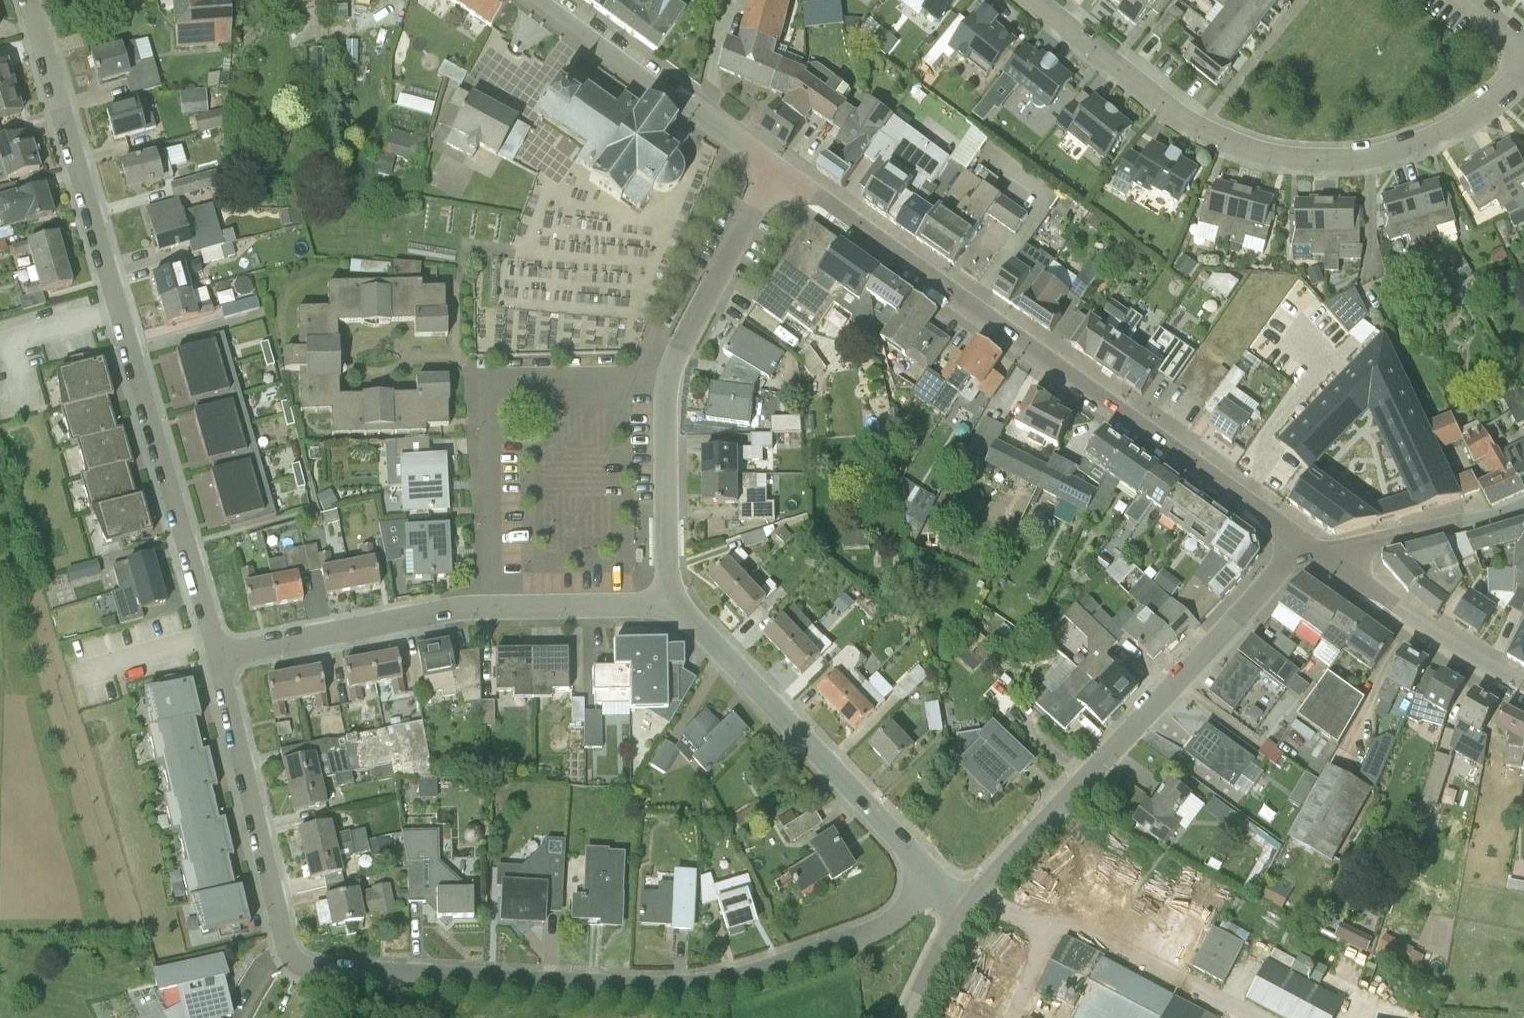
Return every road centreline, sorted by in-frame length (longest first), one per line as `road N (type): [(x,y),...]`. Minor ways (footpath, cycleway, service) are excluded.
road 1 (residential): [(218,656),(29,0)]
road 2 (tertiary): [(1306,542),(772,169)]
road 3 (residential): [(315,971),(703,984),(877,929),(933,877)]
road 4 (residential): [(1523,69),(1448,133),(1393,155),(1298,160),(1199,131),(1035,0)]
road 5 (tertiary): [(965,911),(1306,542)]
road 6 (residential): [(662,604),(666,381),(772,169)]
road 7 (residential): [(218,656),(481,606),(662,604)]
road 8 (residential): [(933,877),(700,628),(662,604)]
road 9 (residential): [(315,971),(286,949),(218,656)]
road 10 (tertiary): [(772,169),(549,0)]
road 11 (tertiary): [(1523,684),(1343,565)]
road 12 (tertiary): [(1343,565),(1384,539),(1523,507)]
road 13 (tertiary): [(911,1017),(965,911)]

